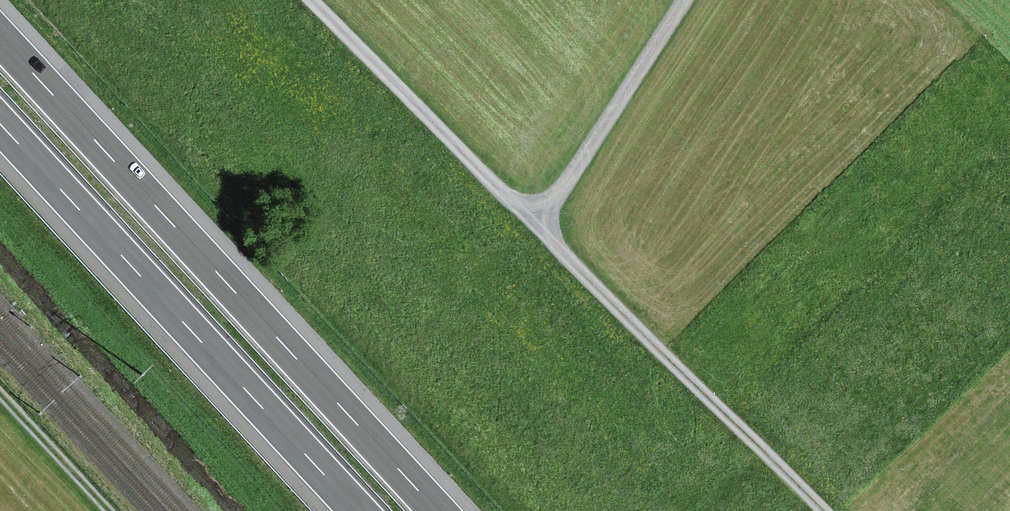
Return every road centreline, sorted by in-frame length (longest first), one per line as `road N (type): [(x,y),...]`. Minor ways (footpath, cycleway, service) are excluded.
road 1 (motorway): [(438,510),(0,39)]
road 2 (motorway): [(0,125),(356,510)]
road 3 (track): [(537,222),(826,510)]
road 4 (track): [(315,0),(537,222)]
road 5 (track): [(537,222),(682,0)]
road 6 (track): [(113,510),(0,389)]

